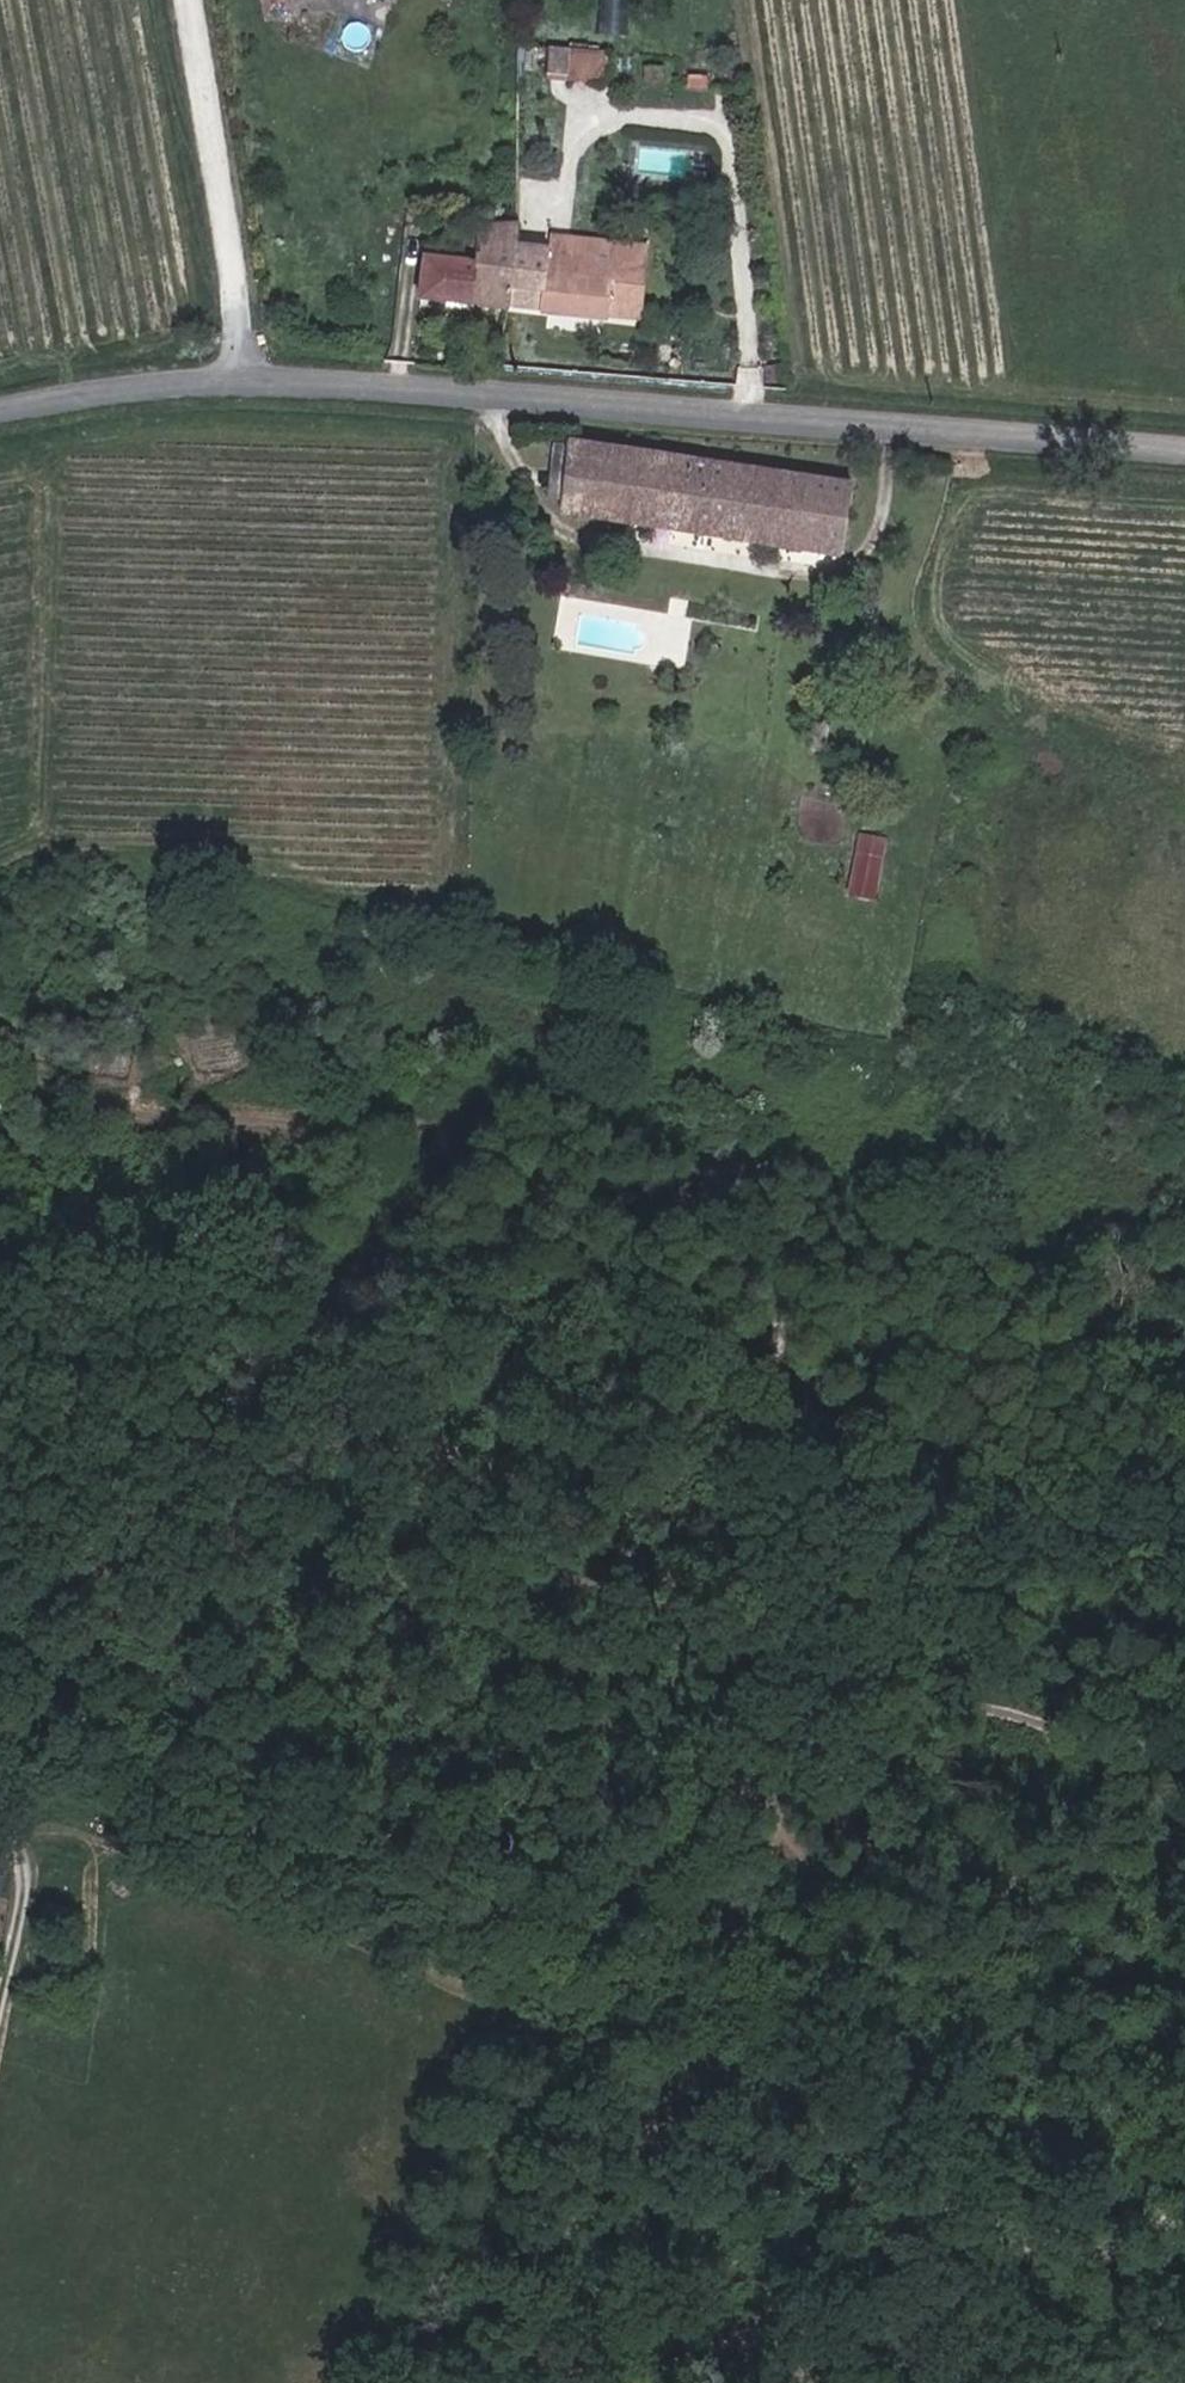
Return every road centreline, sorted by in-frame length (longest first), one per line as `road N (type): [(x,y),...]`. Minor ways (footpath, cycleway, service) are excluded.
road 1 (tertiary): [(1184,444),(304,374),(120,382),(0,407)]
road 2 (track): [(0,2023),(35,1874)]

